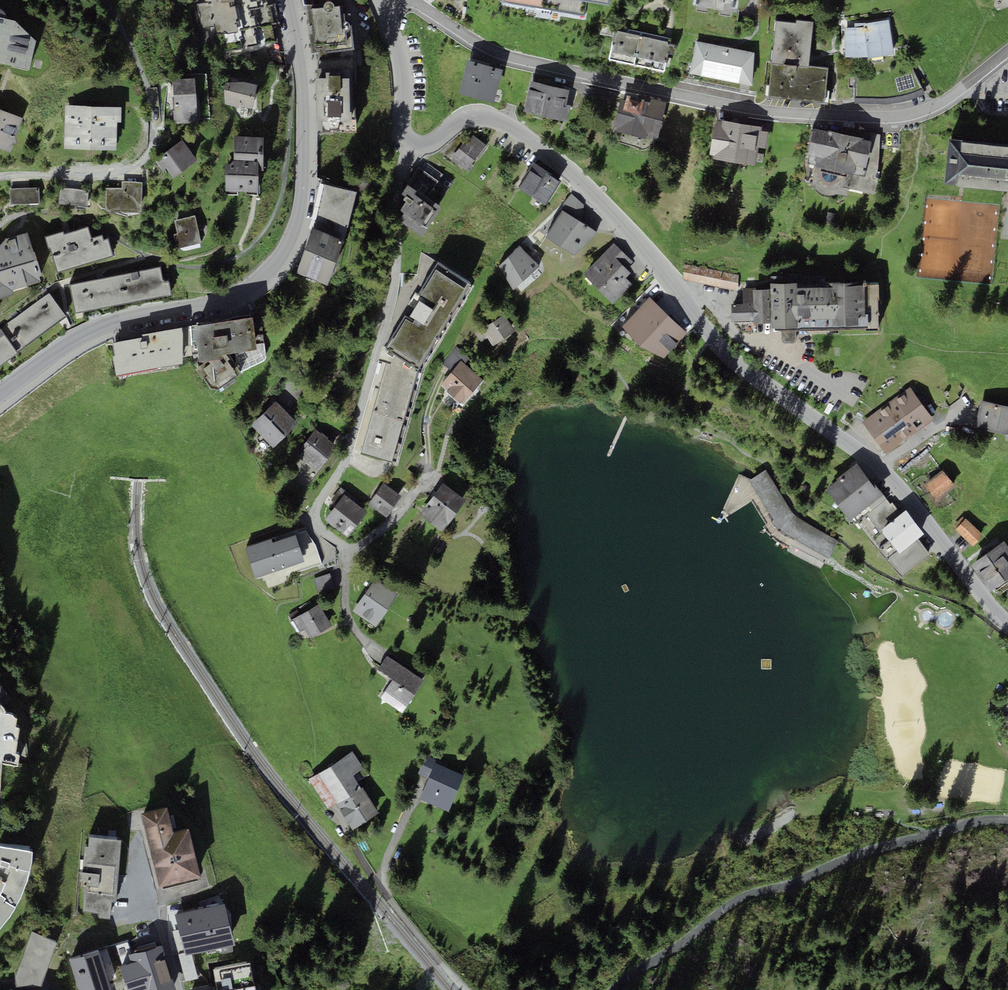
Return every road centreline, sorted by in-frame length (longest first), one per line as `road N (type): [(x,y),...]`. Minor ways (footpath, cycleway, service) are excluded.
road 1 (residential): [(408,137),(429,142),(479,116),(556,161),(649,253),(713,338),(905,492),(1007,619)]
road 2 (residential): [(0,389),(104,327),(244,291),(280,258),(302,197),(302,89),(288,0)]
road 3 (residential): [(432,479),(386,532),(357,547),(345,550),(316,526),(313,513),(348,457),(383,332),(393,280),(393,211),(408,137)]
road 4 (residential): [(404,0),(502,57),(733,108)]
road 5 (residential): [(1007,54),(910,115),(733,108)]
road 6 (track): [(271,609),(321,735),(293,769),(325,815),(332,809)]
road 7 (residential): [(0,177),(95,176),(133,166),(153,143),(148,92)]
road 8 (residential): [(408,137),(403,64),(380,0)]

